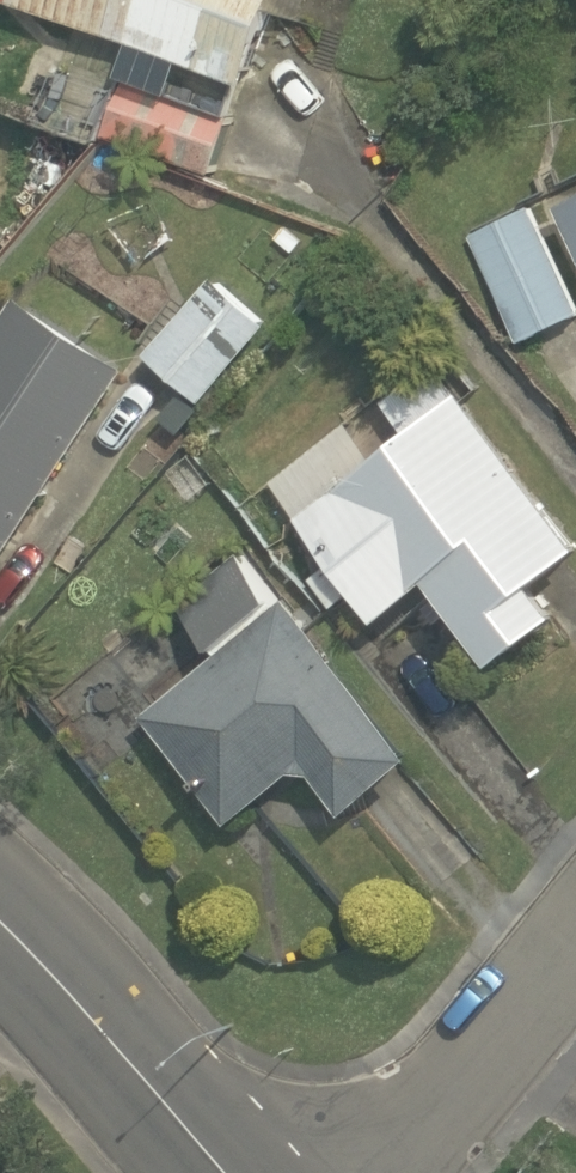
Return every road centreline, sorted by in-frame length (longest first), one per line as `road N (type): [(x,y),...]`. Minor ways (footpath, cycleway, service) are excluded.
road 1 (tertiary): [(222,1172),(0,926)]
road 2 (residential): [(404,1172),(575,965)]

